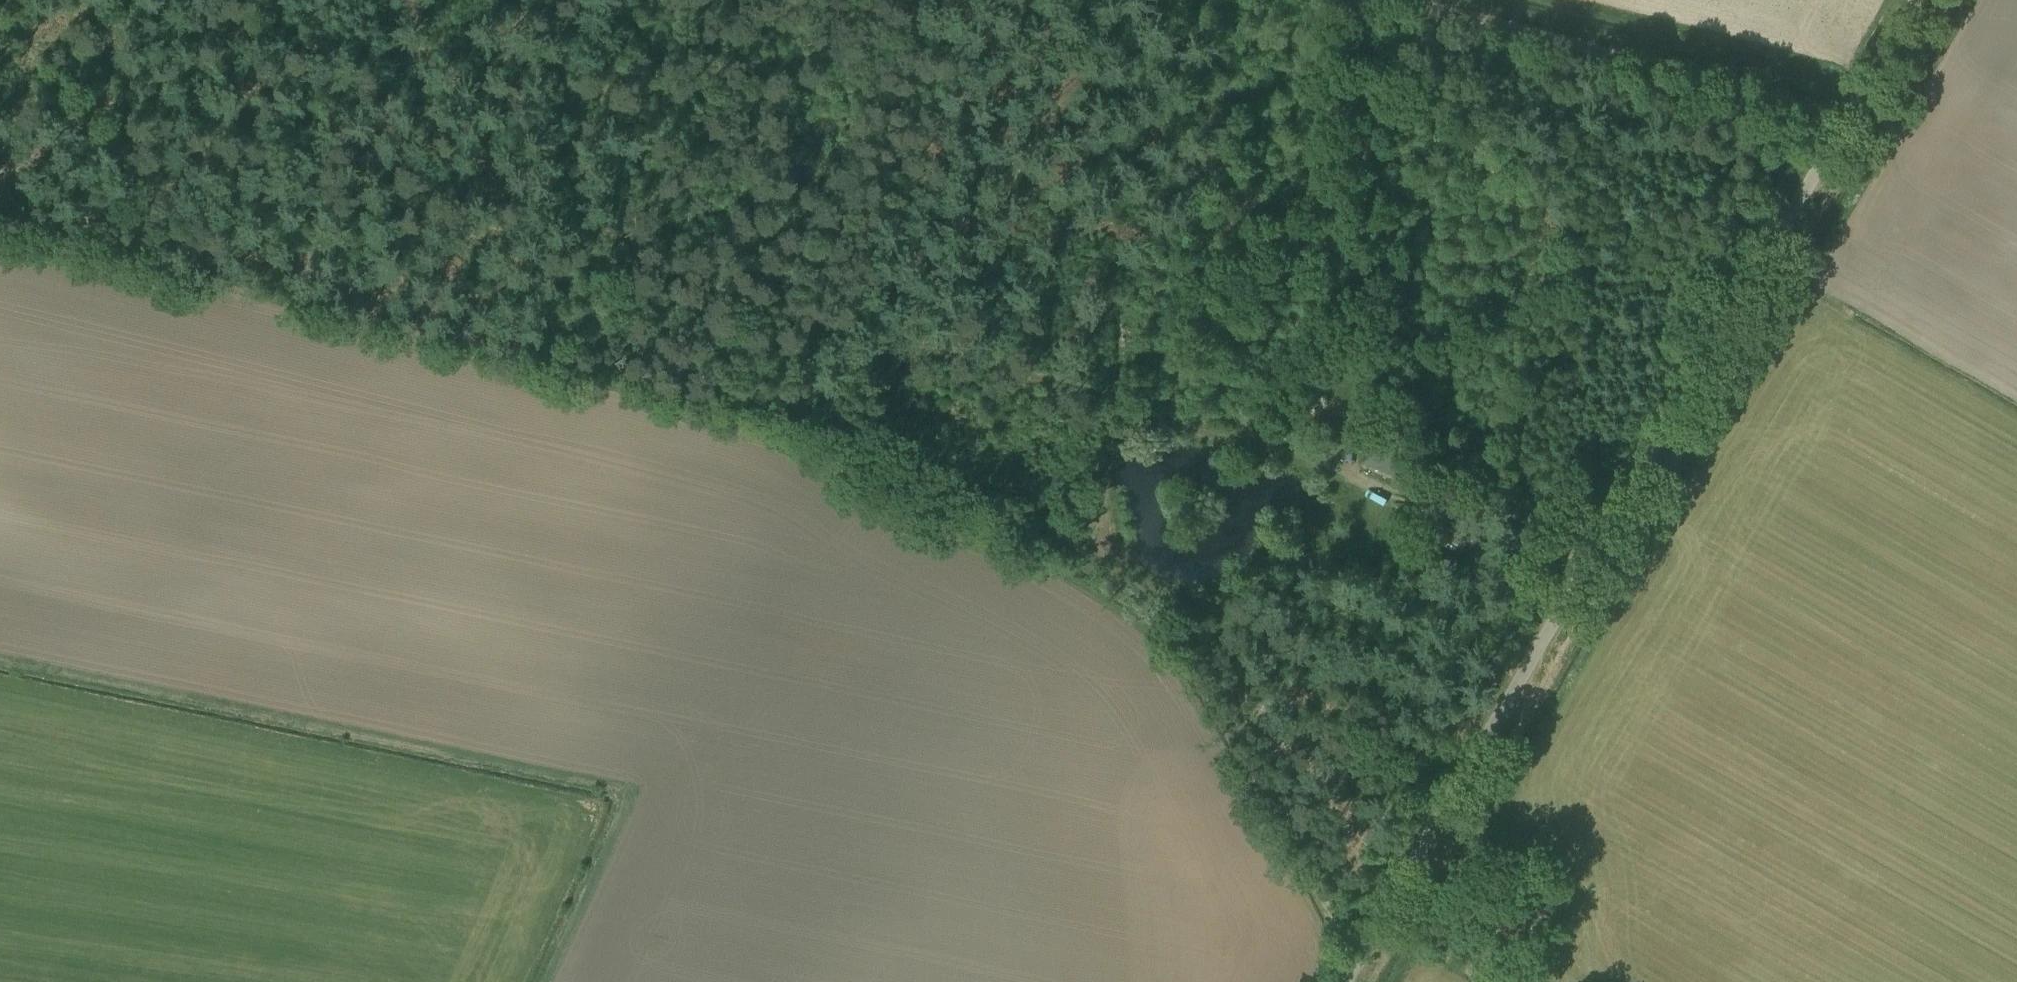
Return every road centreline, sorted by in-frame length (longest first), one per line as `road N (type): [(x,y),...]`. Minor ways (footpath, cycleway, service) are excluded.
road 1 (unclassified): [(1341,981),(1902,0)]

